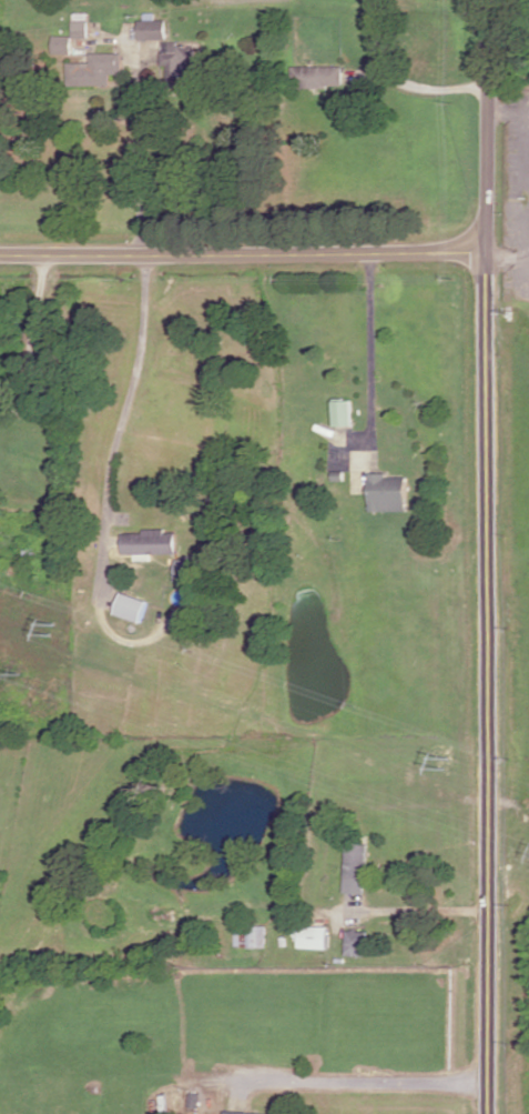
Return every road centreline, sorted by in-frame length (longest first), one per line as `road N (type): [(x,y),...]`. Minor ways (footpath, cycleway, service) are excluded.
road 1 (secondary): [(486,1113),(480,251)]
road 2 (residential): [(0,256),(480,251)]
road 3 (secondary): [(480,251),(480,0)]

